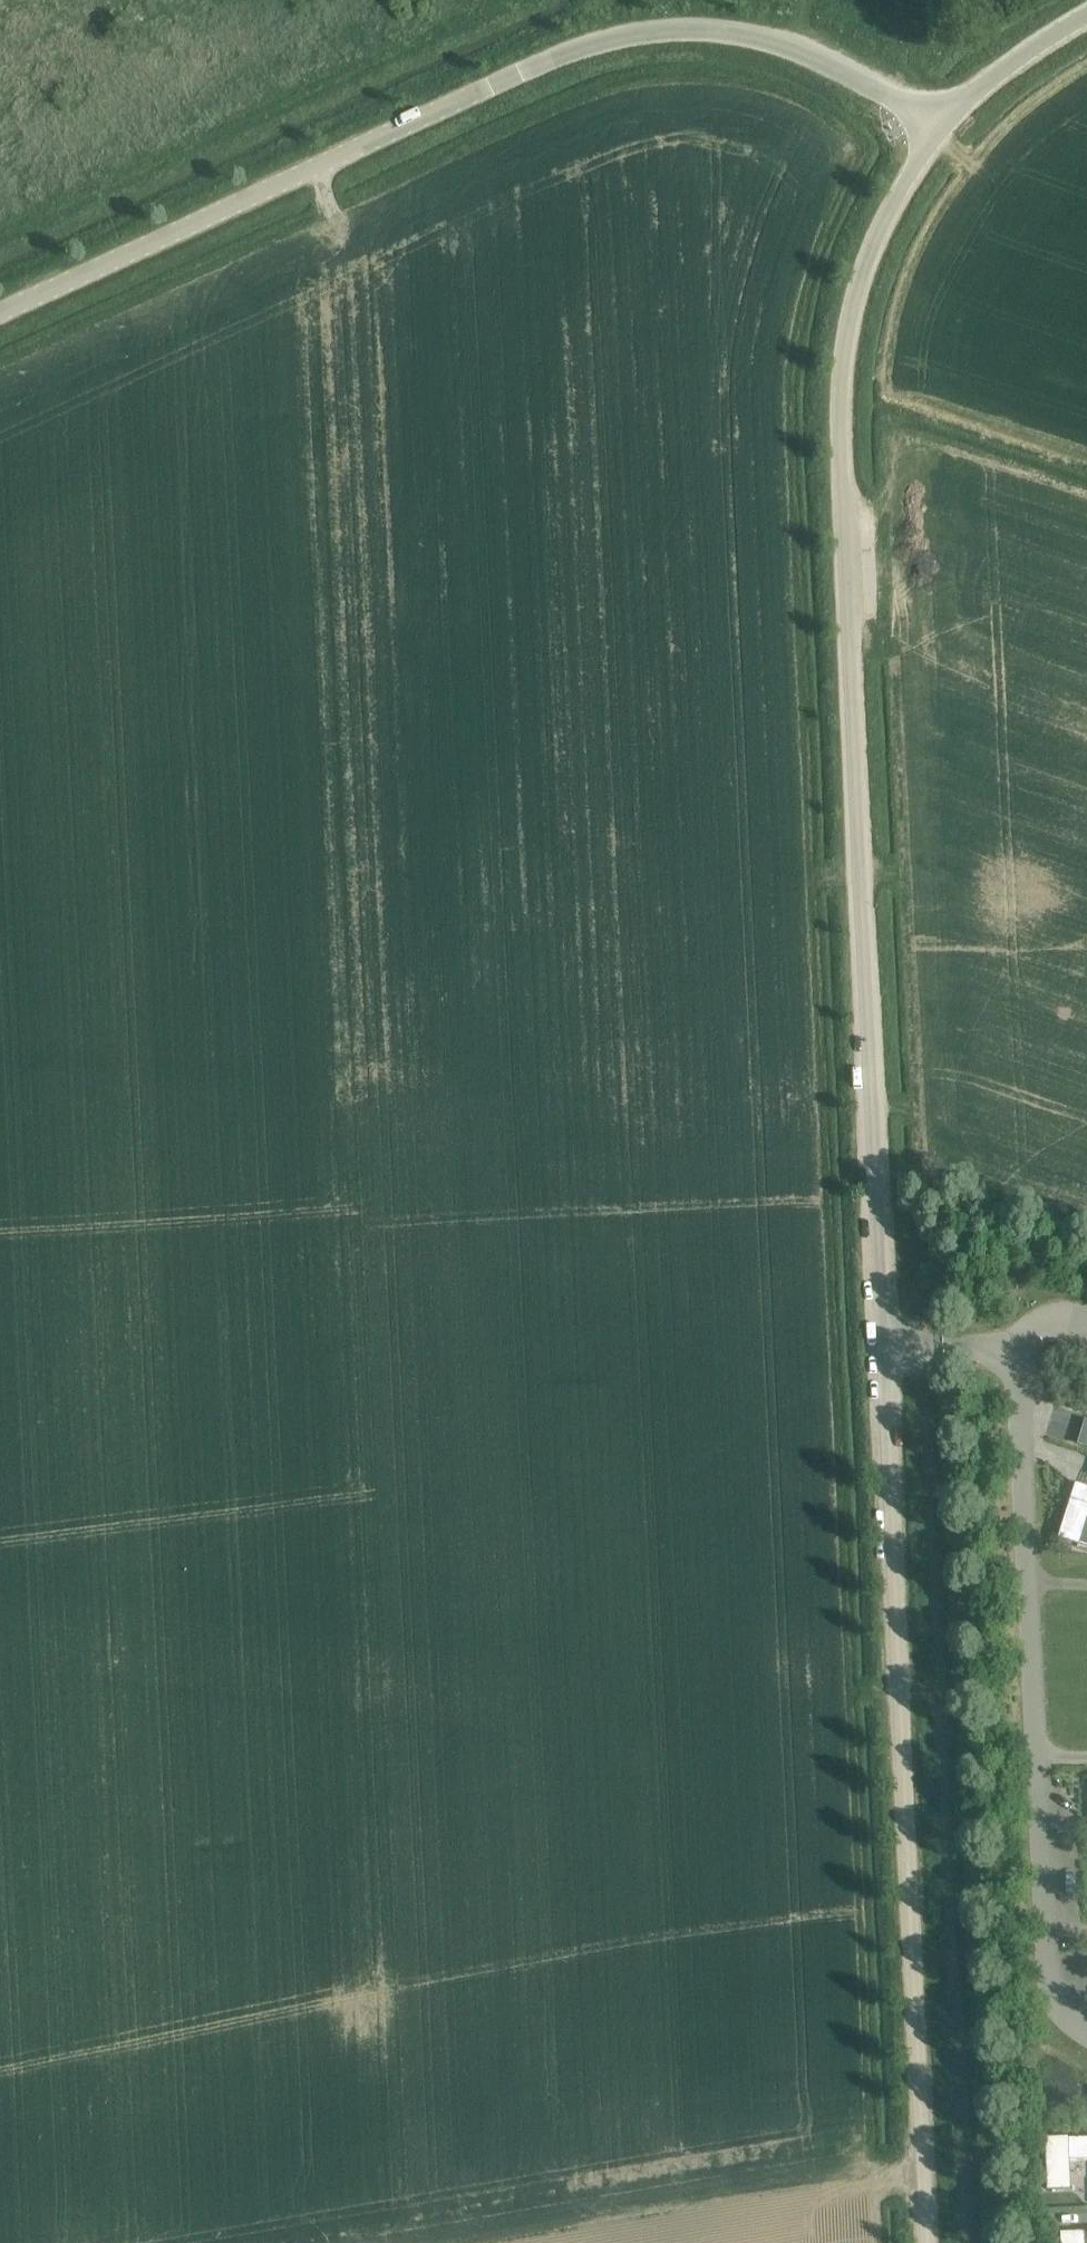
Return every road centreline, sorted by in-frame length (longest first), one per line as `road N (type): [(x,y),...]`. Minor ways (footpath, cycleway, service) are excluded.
road 1 (unclassified): [(926,2242),(846,548),(846,396),(875,247),(900,183),(934,128)]
road 2 (unclassified): [(0,312),(604,36),(653,24),(765,33),(934,128)]
road 3 (unclassified): [(934,128),(1086,21)]

